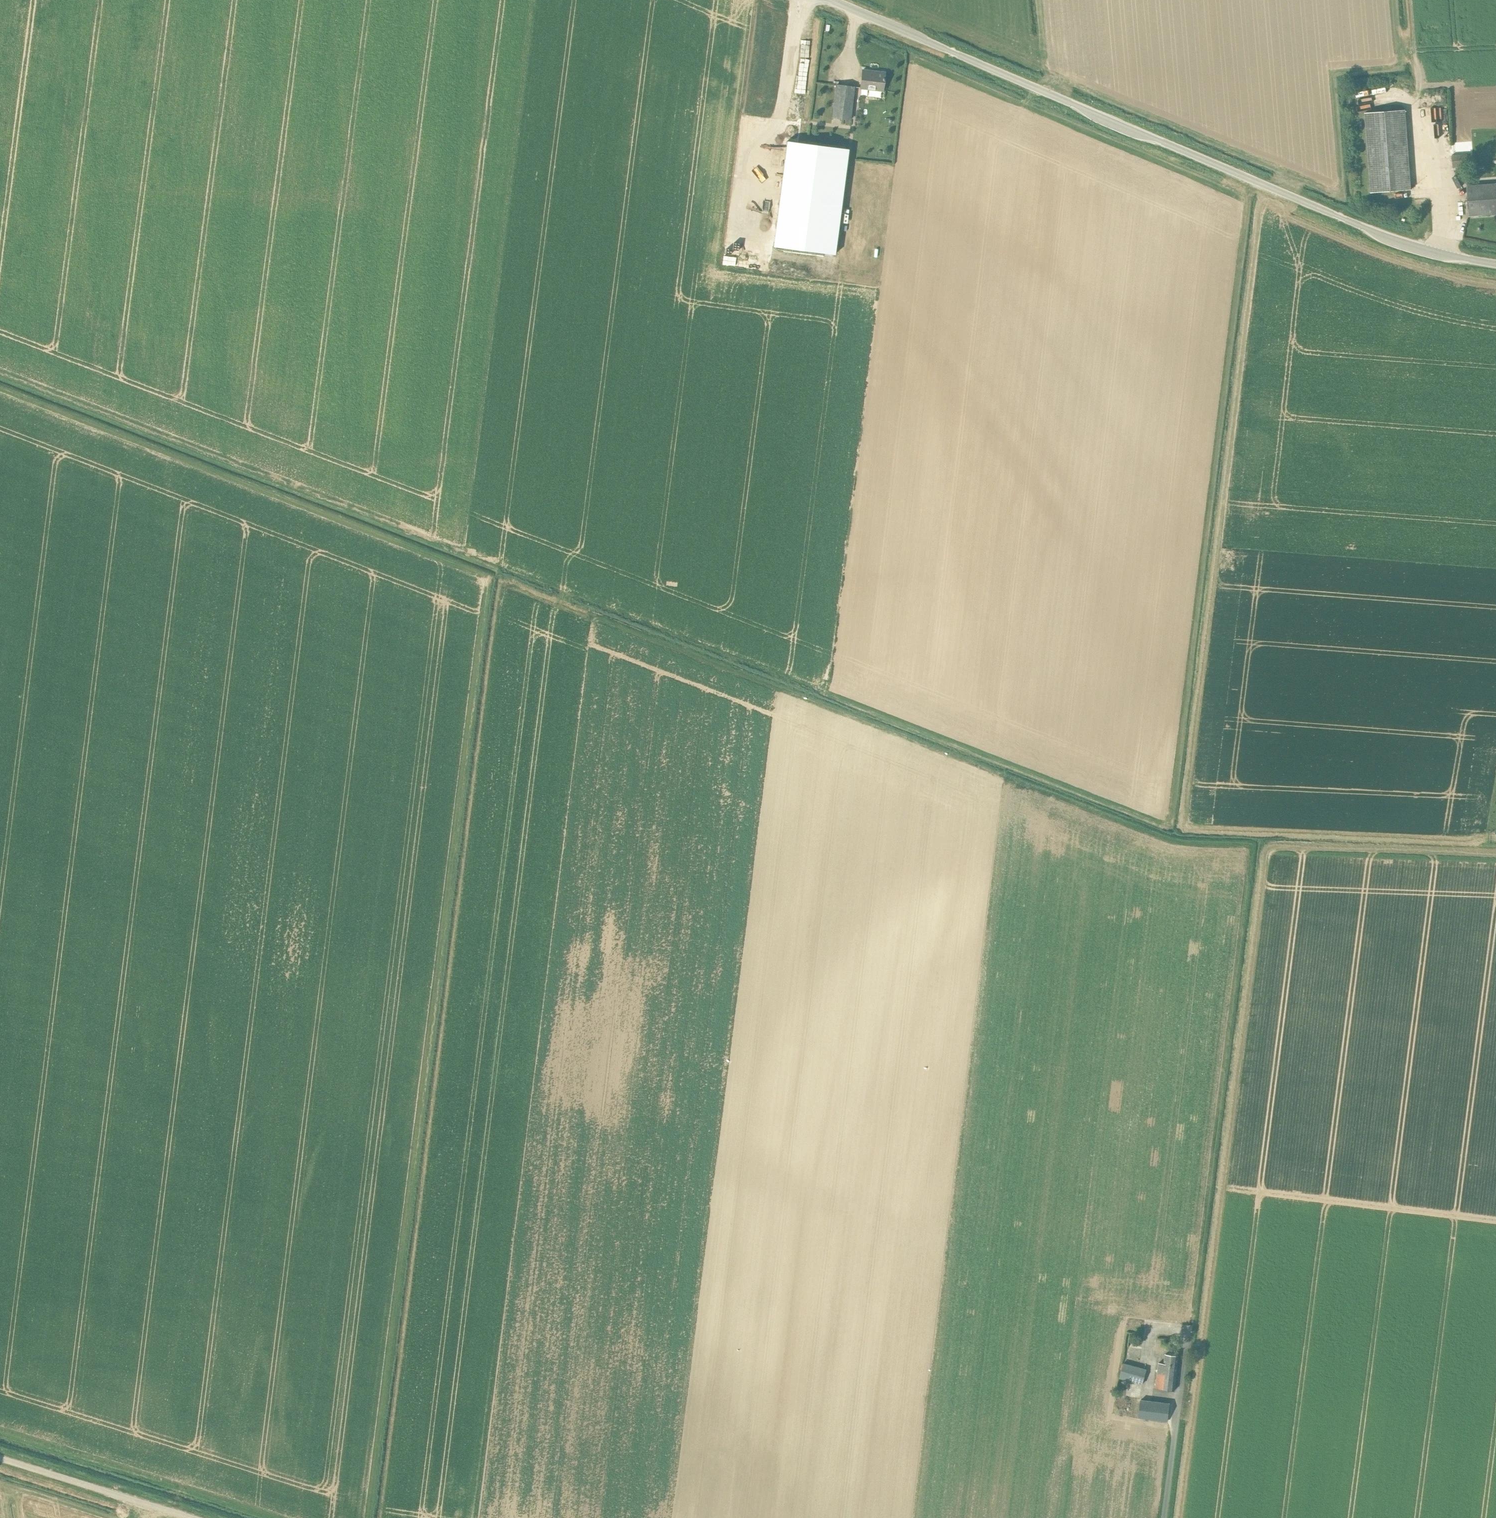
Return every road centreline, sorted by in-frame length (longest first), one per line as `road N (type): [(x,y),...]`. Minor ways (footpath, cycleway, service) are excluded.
road 1 (unclassified): [(1495,270),(1380,236),(834,0)]
road 2 (unclassified): [(183,1517),(0,1461)]

